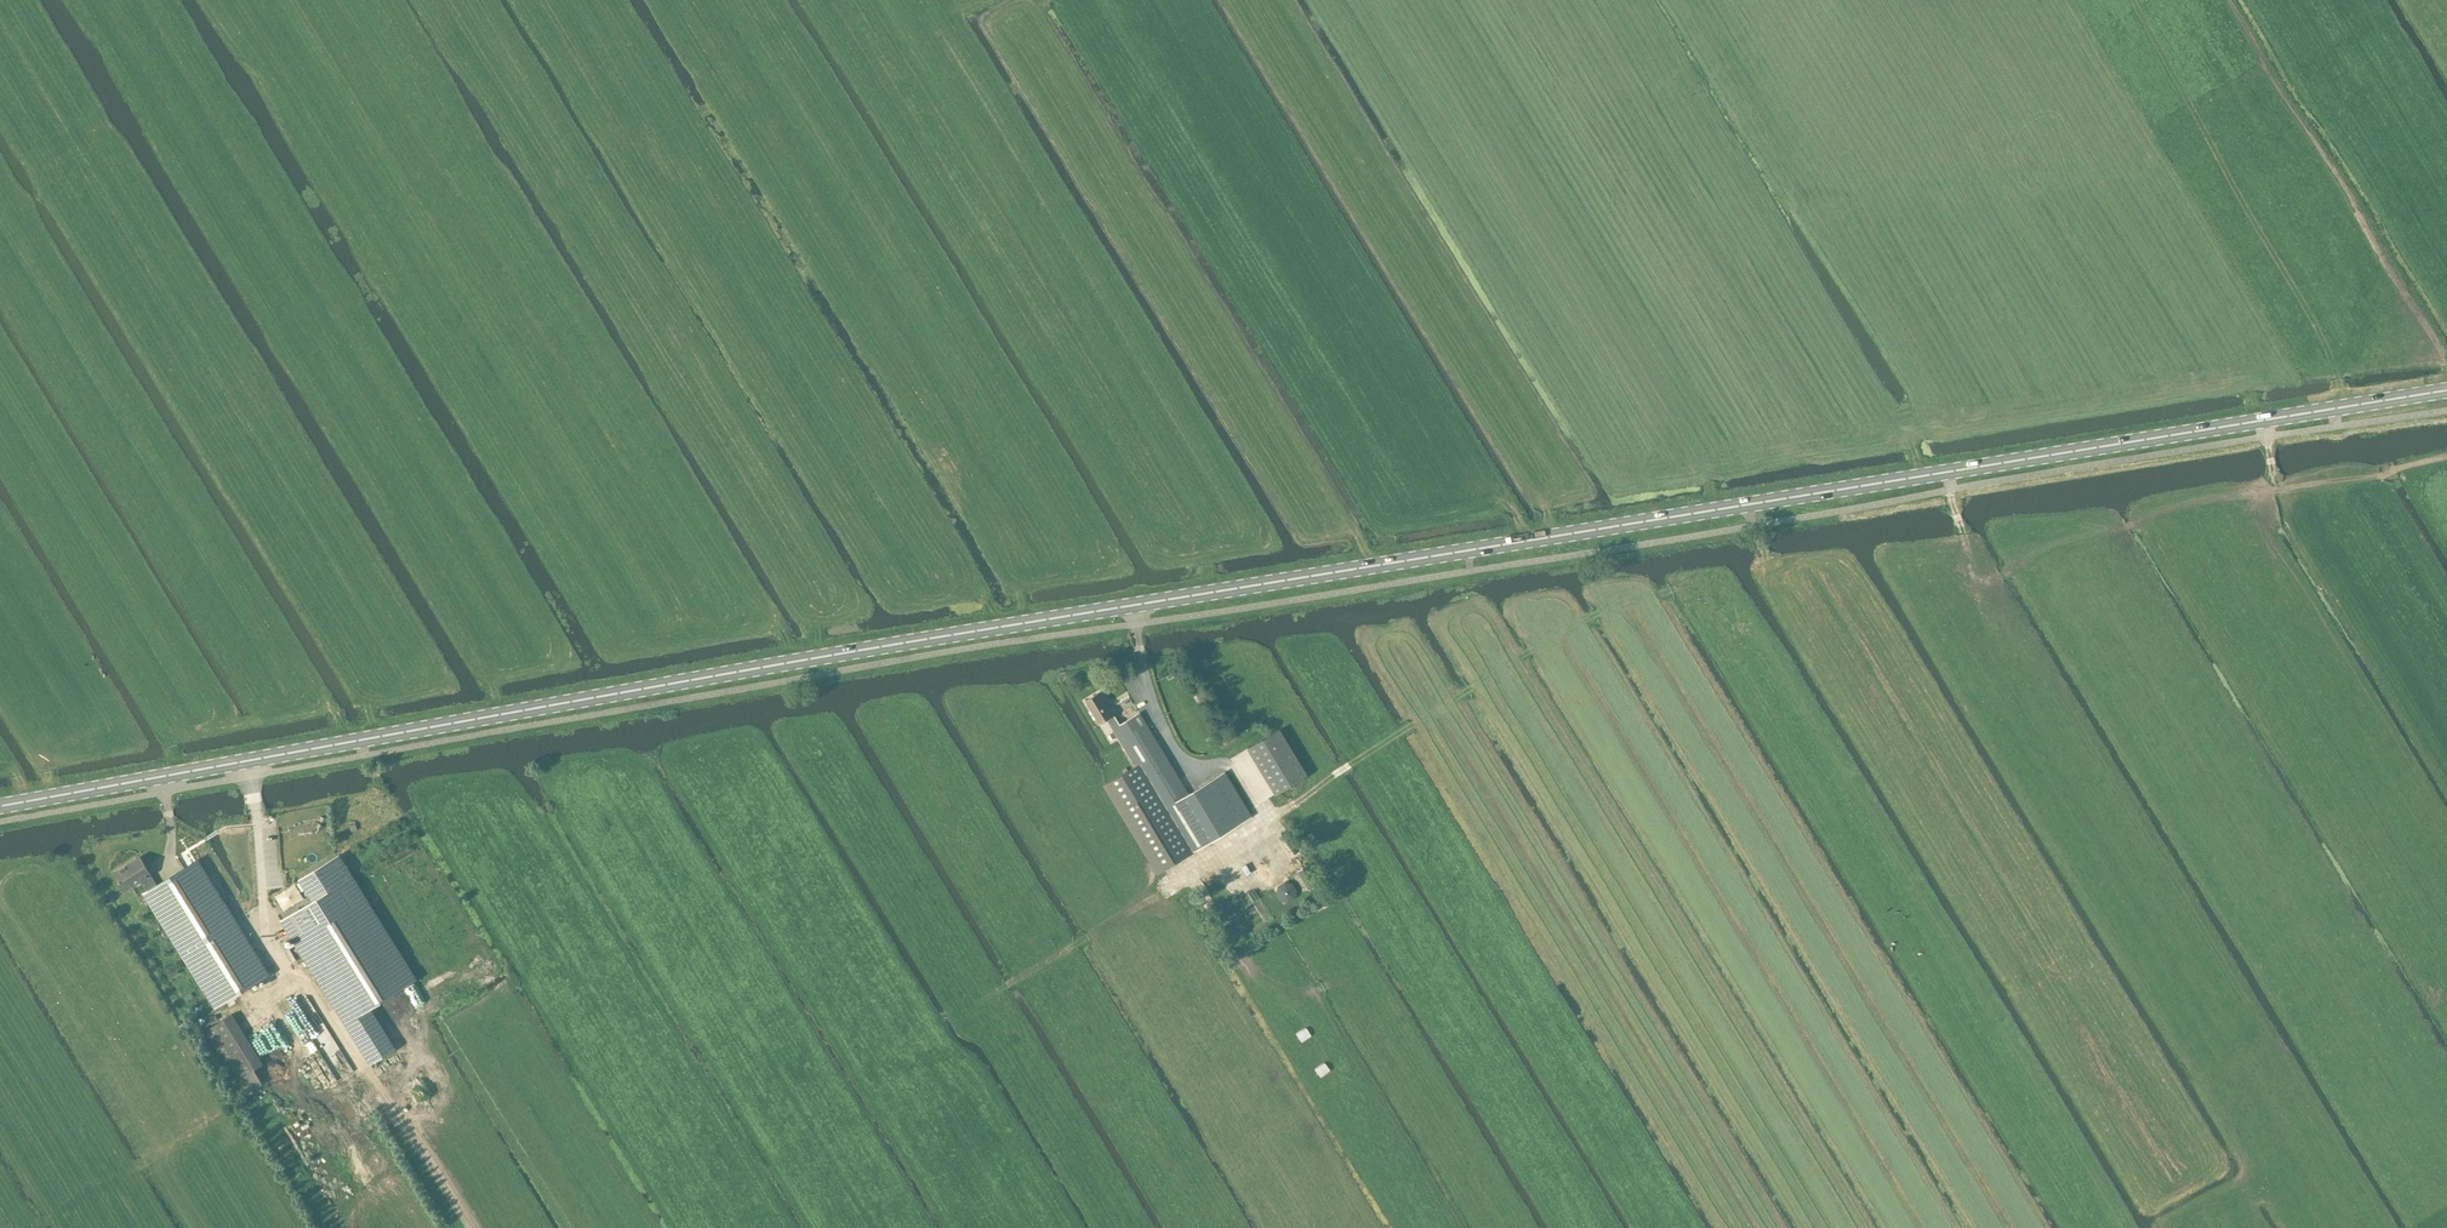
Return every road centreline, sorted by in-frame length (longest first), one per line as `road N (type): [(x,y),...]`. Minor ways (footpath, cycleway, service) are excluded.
road 1 (secondary): [(0,806),(825,655),(2446,391)]
road 2 (track): [(2446,458),(2156,511),(2118,532),(2048,542),(1995,585),(1977,575),(1949,472)]
road 3 (track): [(1267,817),(1534,648),(1599,612),(1677,588)]
road 4 (track): [(1231,762),(1267,817),(1162,893),(995,992)]
road 5 (track): [(2446,366),(2278,92)]
road 6 (track): [(1867,732),(1762,551),(1749,505)]
road 7 (track): [(1416,379),(1515,514),(1524,541)]
road 8 (track): [(2360,477),(2446,625)]

